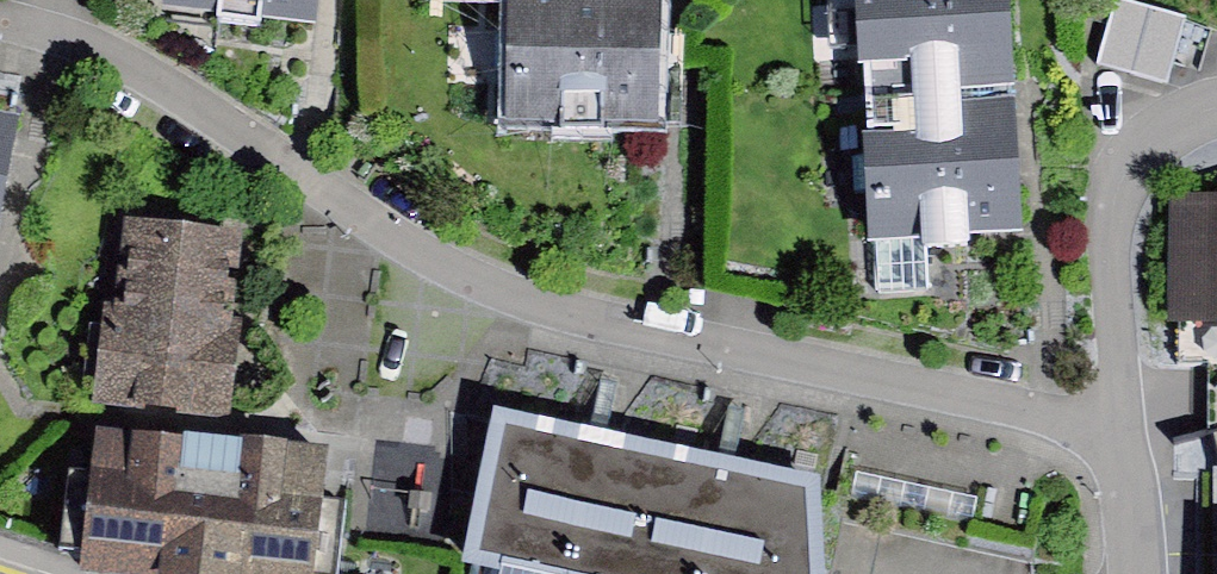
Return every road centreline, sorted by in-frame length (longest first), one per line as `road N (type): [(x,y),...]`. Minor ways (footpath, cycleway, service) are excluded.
road 1 (residential): [(1132,433),(577,320),(438,271),(89,40),(0,24)]
road 2 (residential): [(1216,110),(1183,120),(1136,157),(1132,433)]
road 3 (residential): [(1142,573),(1132,433)]

